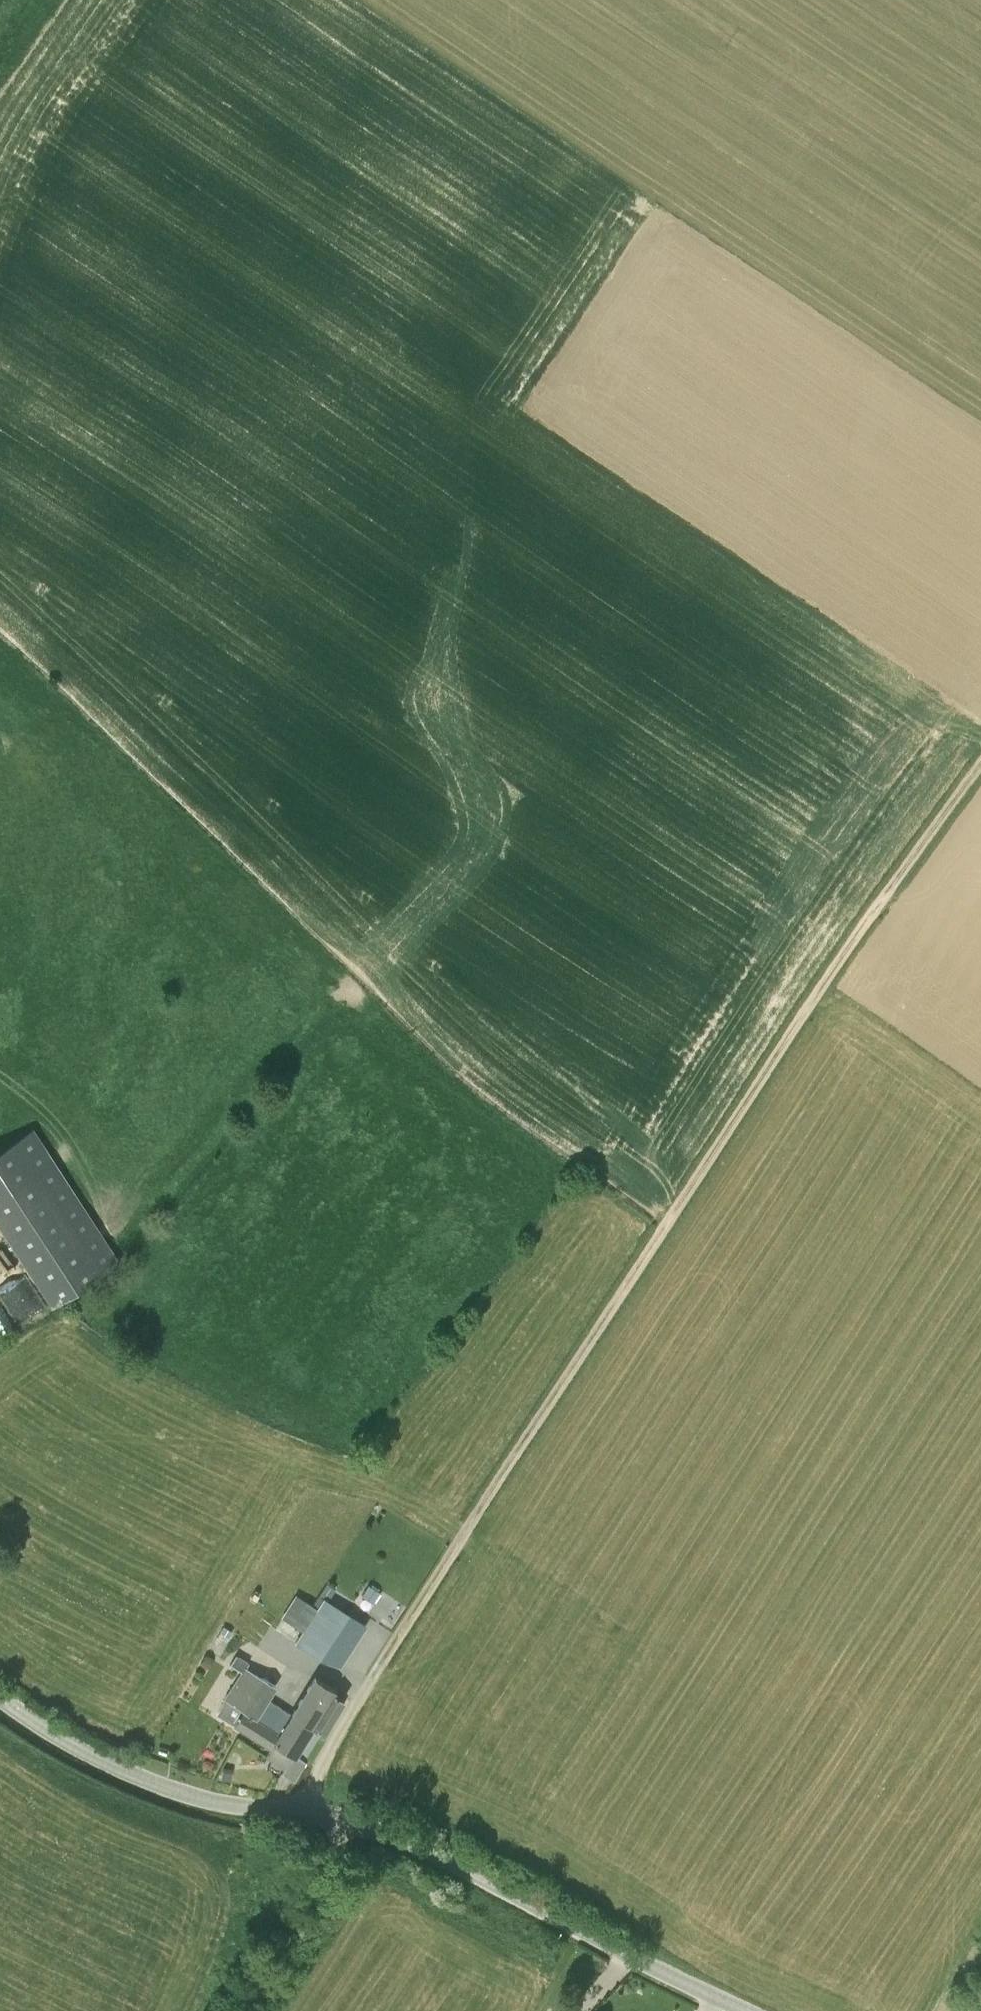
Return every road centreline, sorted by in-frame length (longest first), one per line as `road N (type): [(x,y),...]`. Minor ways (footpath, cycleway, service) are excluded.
road 1 (track): [(980,763),(804,1013),(354,1702),(296,1810)]
road 2 (unclassified): [(748,2010),(392,1835),(342,1818),(177,1791),(120,1769),(0,1699)]
road 3 (track): [(244,2010),(307,1905),(342,1818)]

